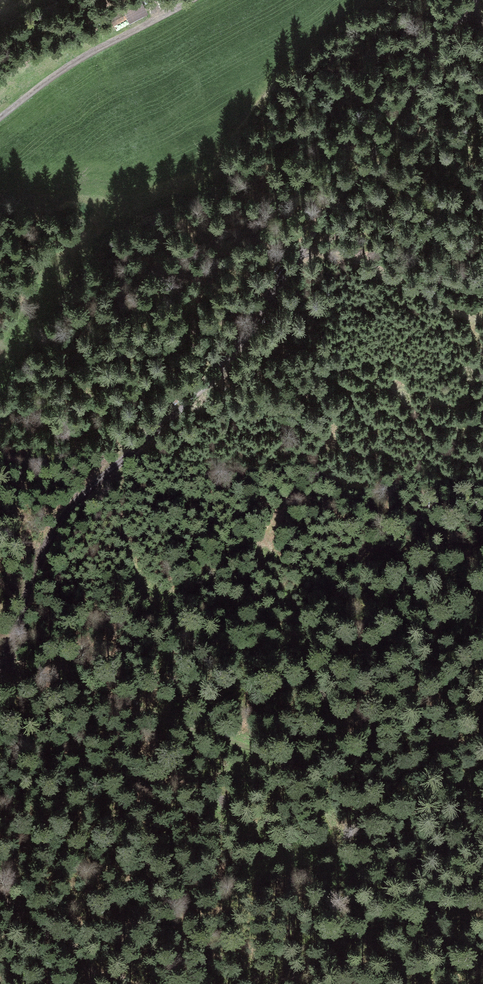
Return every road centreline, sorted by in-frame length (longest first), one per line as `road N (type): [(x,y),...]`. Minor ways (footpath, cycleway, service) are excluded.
road 1 (track): [(472,0),(198,392),(72,507),(0,659)]
road 2 (track): [(0,671),(87,690),(246,748)]
road 3 (track): [(0,120),(96,48),(194,0)]
road 4 (track): [(112,467),(143,588)]

